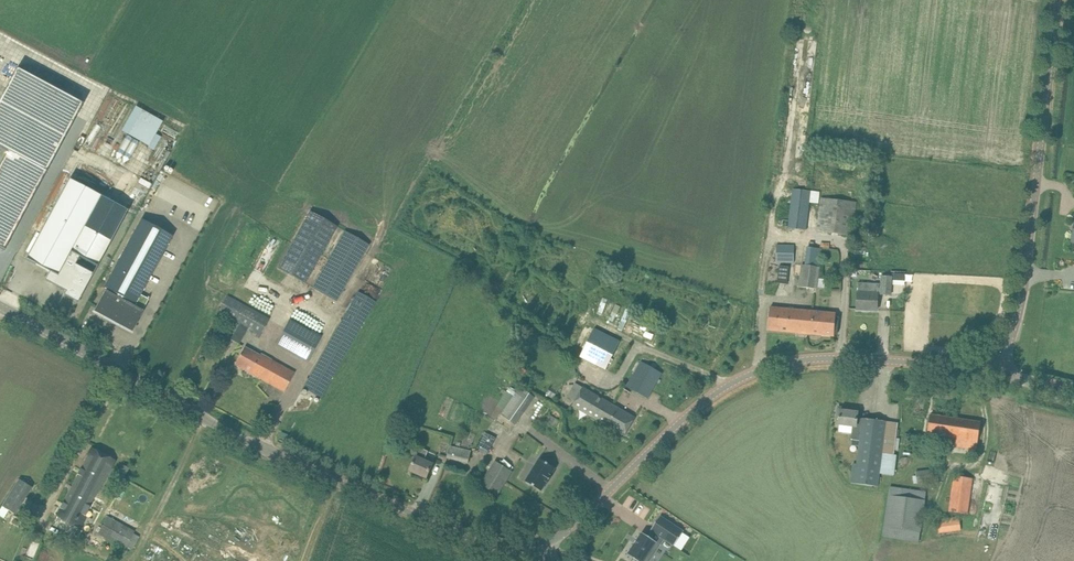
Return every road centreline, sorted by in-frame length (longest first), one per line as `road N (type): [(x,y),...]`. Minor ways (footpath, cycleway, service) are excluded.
road 1 (tertiary): [(547,543),(478,544),(291,464),(0,306)]
road 2 (tertiary): [(547,543),(713,395),(769,366),(848,357),(1000,374)]
road 3 (unclassified): [(1000,374),(1025,279),(1060,0)]

